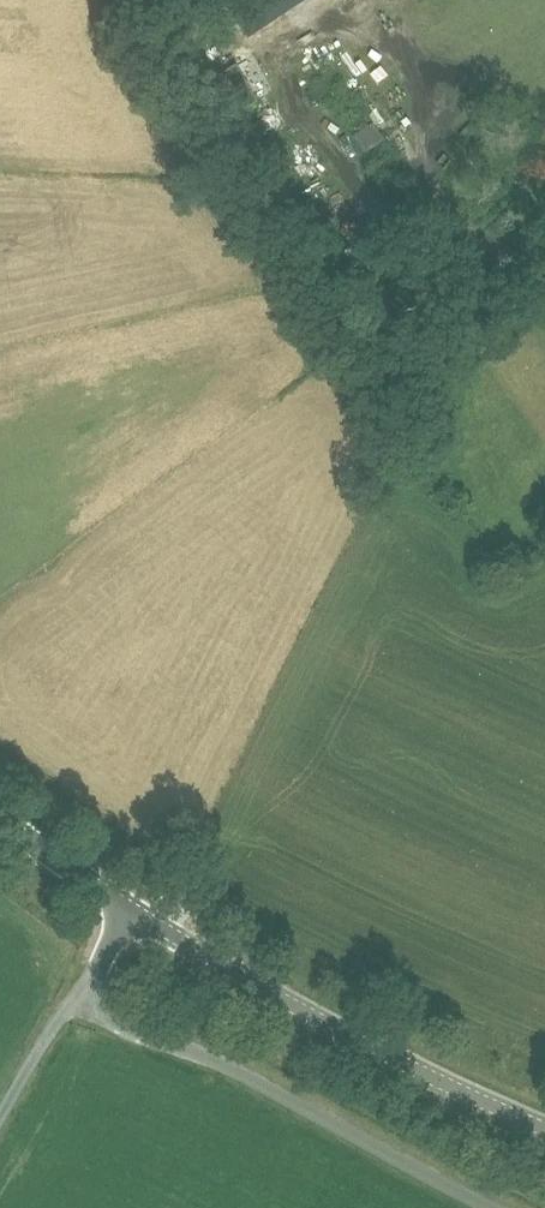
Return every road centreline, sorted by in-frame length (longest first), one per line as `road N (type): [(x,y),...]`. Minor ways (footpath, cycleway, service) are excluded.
road 1 (unclassified): [(131,909),(88,984),(104,1015),(209,1057),(494,1207)]
road 2 (tertiary): [(544,1127),(358,1042),(131,909)]
road 3 (tertiary): [(131,909),(0,814)]
road 4 (track): [(88,984),(0,1117)]

